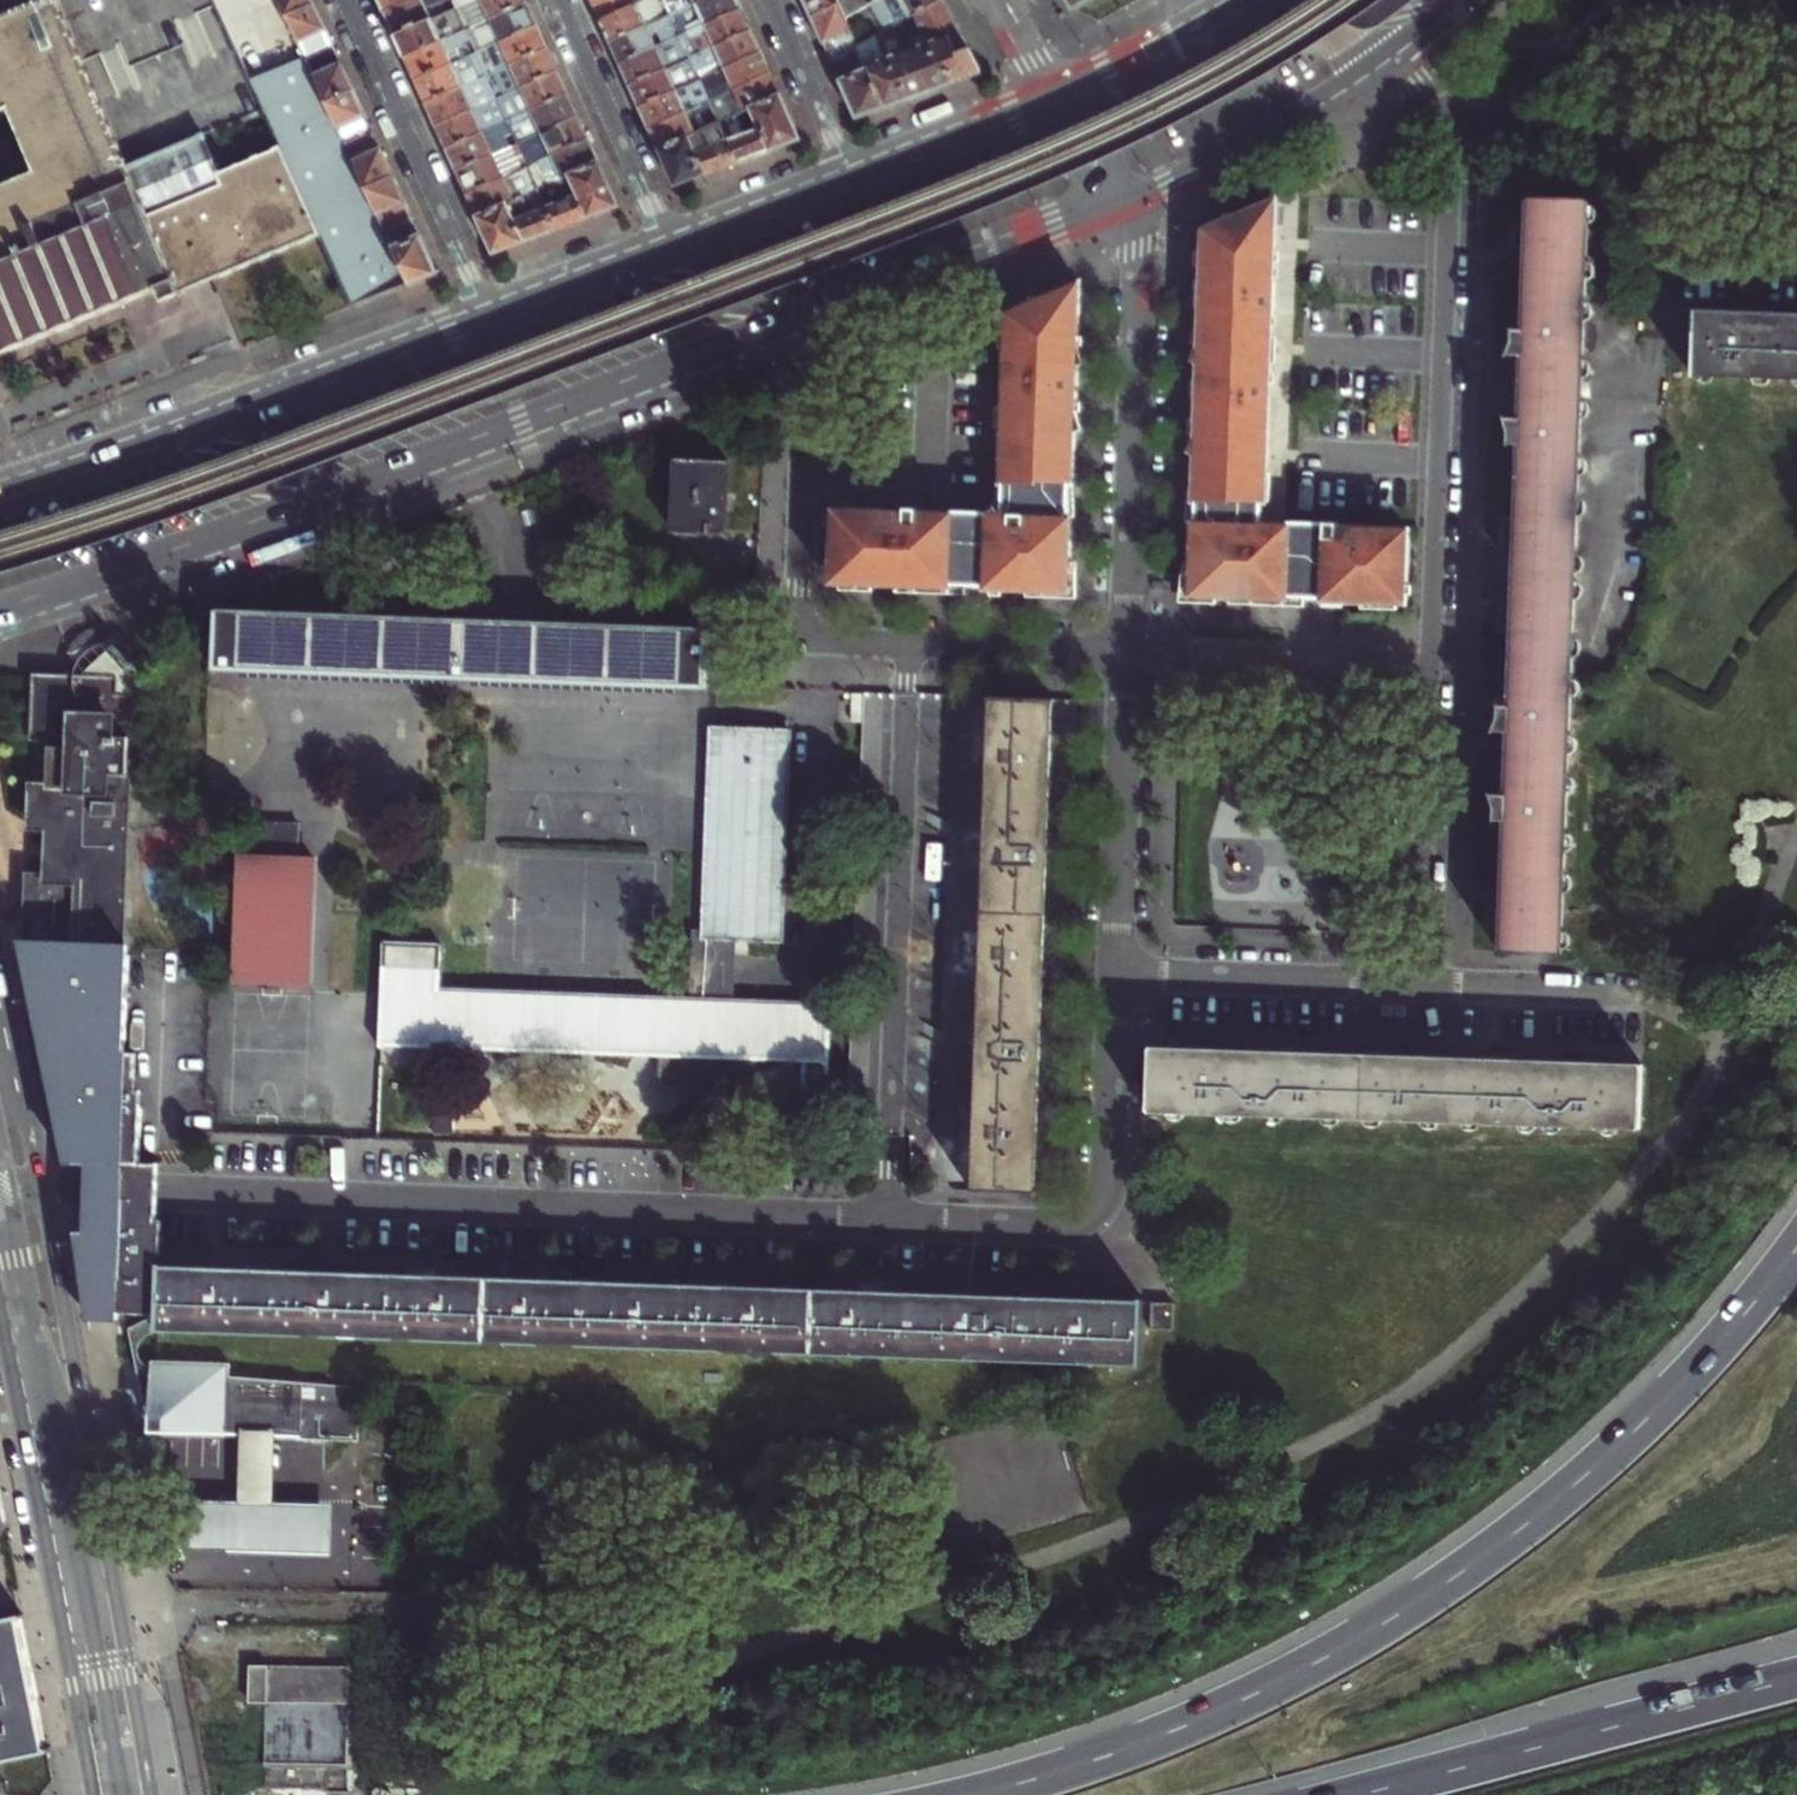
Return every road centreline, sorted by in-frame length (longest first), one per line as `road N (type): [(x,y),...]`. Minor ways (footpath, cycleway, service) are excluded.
road 1 (primary): [(0,614),(1120,204)]
road 2 (motorway): [(1796,1249),(1709,1357),(1594,1467),(1456,1579),(1248,1699),(1097,1761),(983,1794)]
road 3 (residential): [(1452,122),(1425,983)]
road 4 (residential): [(156,1191),(886,1219)]
road 5 (secondary): [(152,1794),(43,1188)]
road 6 (residential): [(912,644),(886,1219)]
road 7 (primary): [(491,324),(173,442),(0,496)]
road 8 (secondary): [(0,1320),(93,1794)]
road 9 (residential): [(886,1219),(1084,1229),(1107,1190),(1115,974)]
road 10 (motorway): [(1796,1678),(1357,1794)]
road 11 (residential): [(1796,253),(1683,249),(1659,216),(1663,128),(1452,122)]
road 12 (residential): [(1126,650),(1140,275),(1120,204)]
road 13 (residential): [(912,644),(830,641),(808,626),(800,596),(804,496),(832,473),(976,479)]
road 14 (residential): [(491,324),(345,0)]
road 15 (residential): [(1115,974),(1126,650)]
road 16 (primary): [(1120,204),(1214,160),(1399,47)]
road 17 (residential): [(1115,974),(1425,983)]
road 18 (residential): [(674,255),(559,0)]
road 19 (residential): [(1425,983),(1653,990)]
road 20 (primary): [(1065,100),(855,185)]
road 21 (primary): [(1260,0),(1065,100)]
road 22 (residential): [(1126,650),(912,644)]
road 23 (residential): [(770,0),(855,185)]
road 24 (secondary): [(43,1188),(0,994)]
road 25 (primary): [(674,255),(491,324)]
road 26 (primary): [(855,185),(674,255)]

